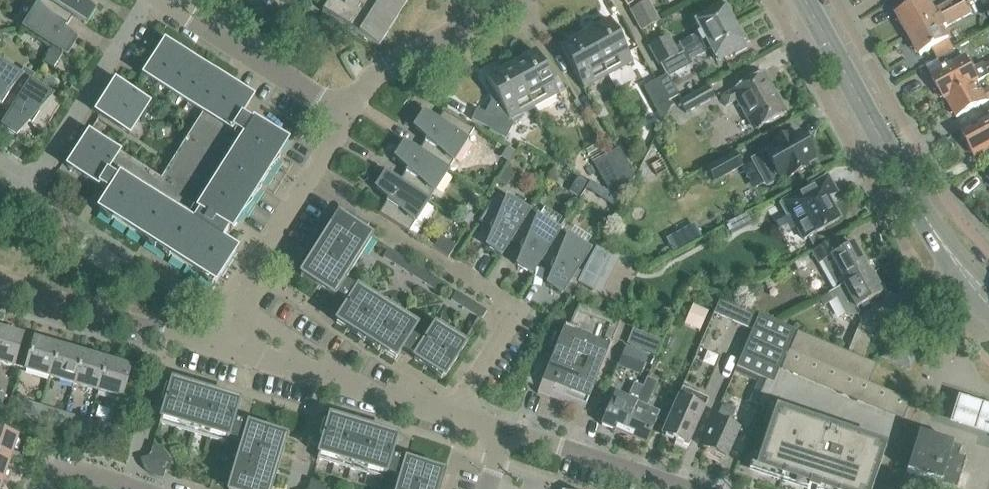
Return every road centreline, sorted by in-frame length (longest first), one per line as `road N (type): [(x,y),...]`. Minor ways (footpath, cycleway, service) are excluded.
road 1 (tertiary): [(988,305),(933,240),(804,0)]
road 2 (unclassified): [(506,432),(219,351)]
road 3 (residential): [(219,351),(263,250),(346,119)]
road 4 (residential): [(346,119),(157,0)]
road 5 (unclassified): [(0,285),(204,346)]
road 6 (residential): [(346,119),(384,72),(512,0)]
road 7 (unclassified): [(685,488),(506,432)]

